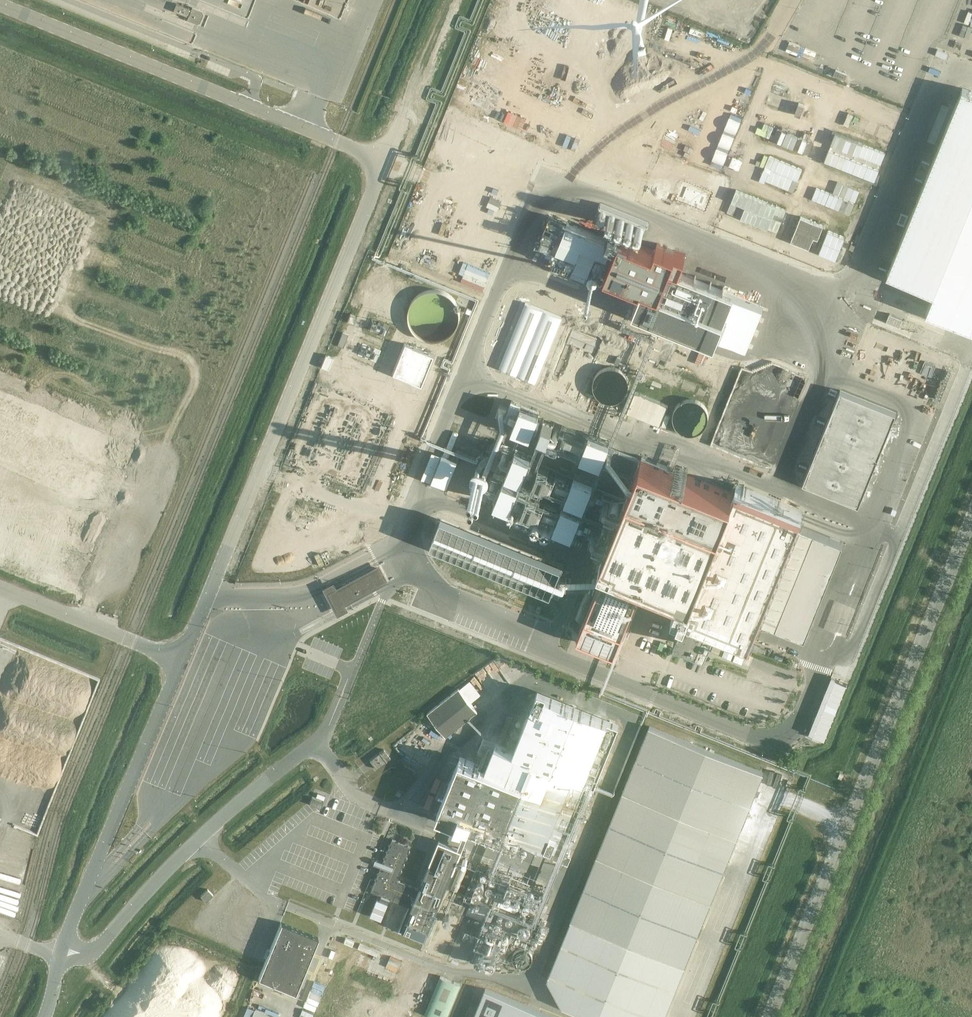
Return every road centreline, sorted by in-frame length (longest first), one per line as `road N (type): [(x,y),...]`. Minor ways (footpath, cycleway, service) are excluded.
road 1 (unclassified): [(387,161),(266,473),(181,659)]
road 2 (unclassified): [(0,7),(387,161)]
road 3 (unclassified): [(61,957),(95,952),(223,816),(327,729)]
road 4 (tertiary): [(845,824),(971,513)]
road 5 (unclassified): [(181,659),(61,957)]
road 6 (tertiary): [(767,1016),(845,824)]
road 7 (unclassified): [(181,659),(0,592)]

